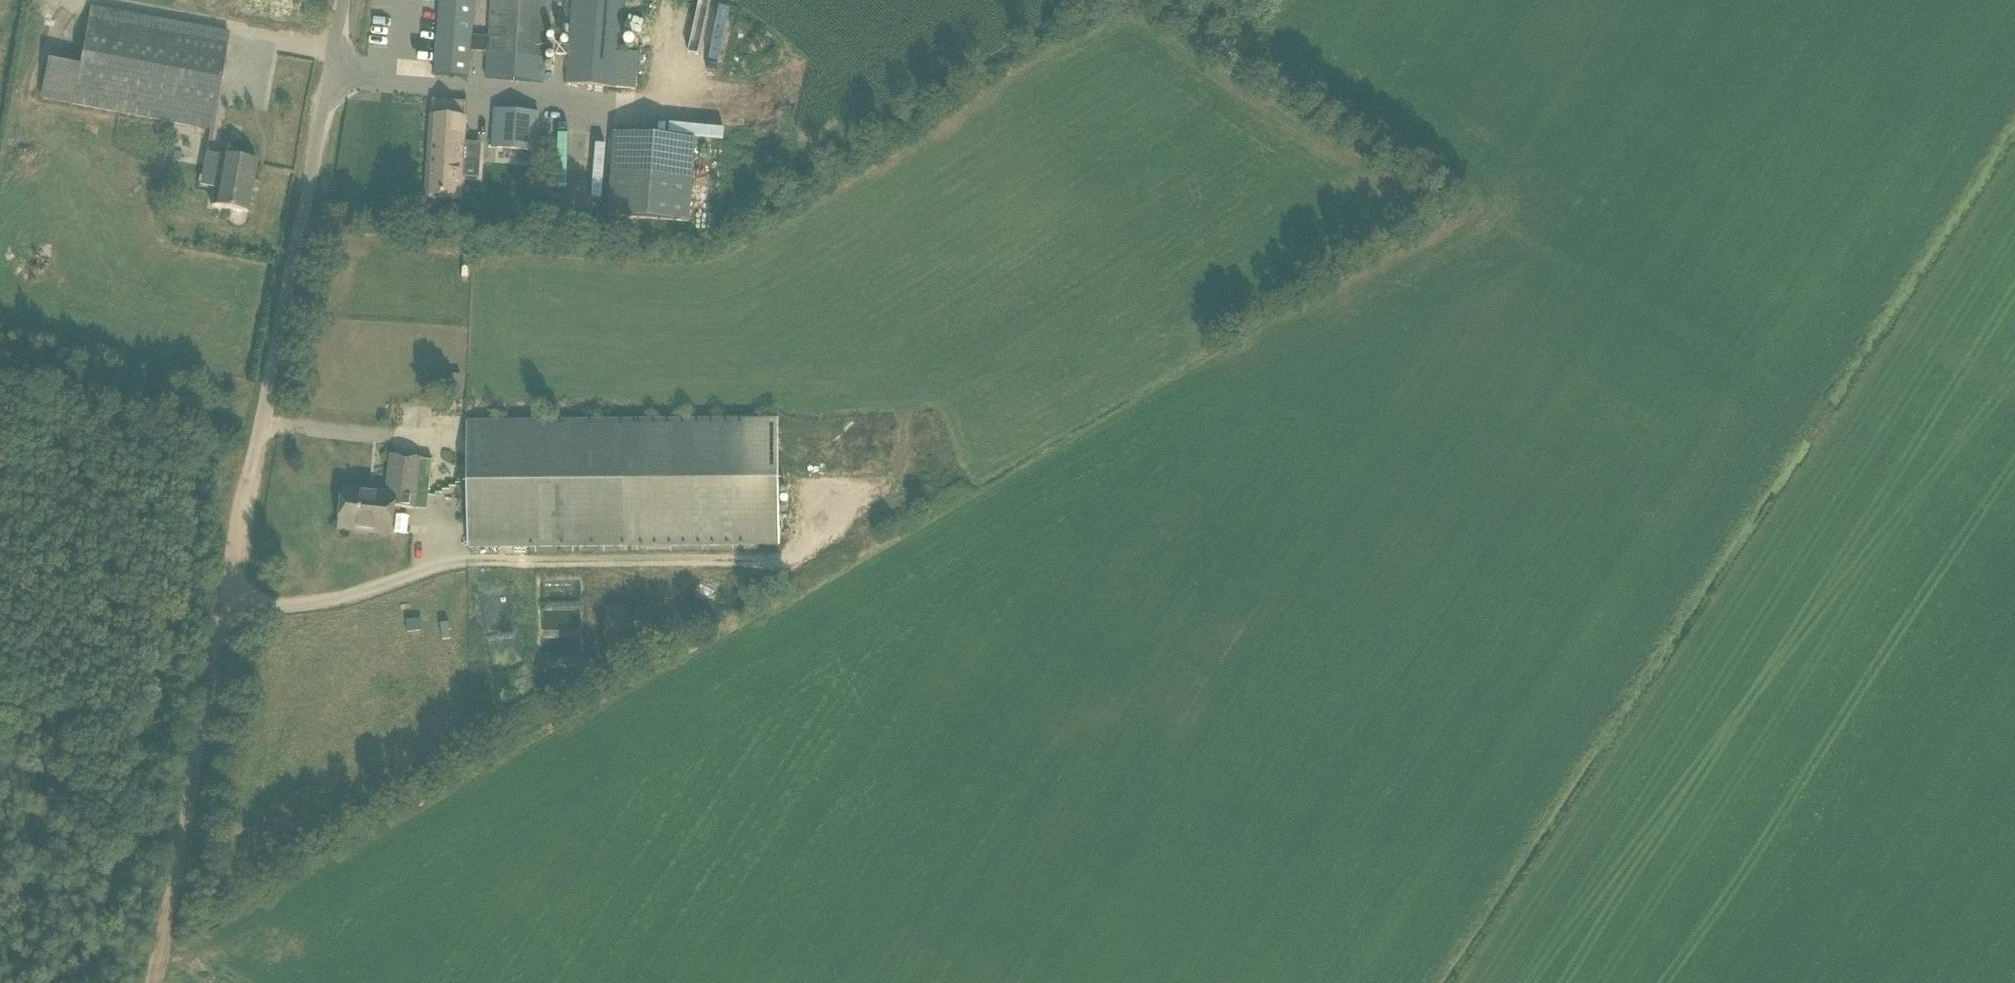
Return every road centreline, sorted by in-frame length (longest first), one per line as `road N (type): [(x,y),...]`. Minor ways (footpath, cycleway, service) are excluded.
road 1 (track): [(157,982),(213,636),(247,489)]
road 2 (unclassified): [(247,489),(342,0)]

